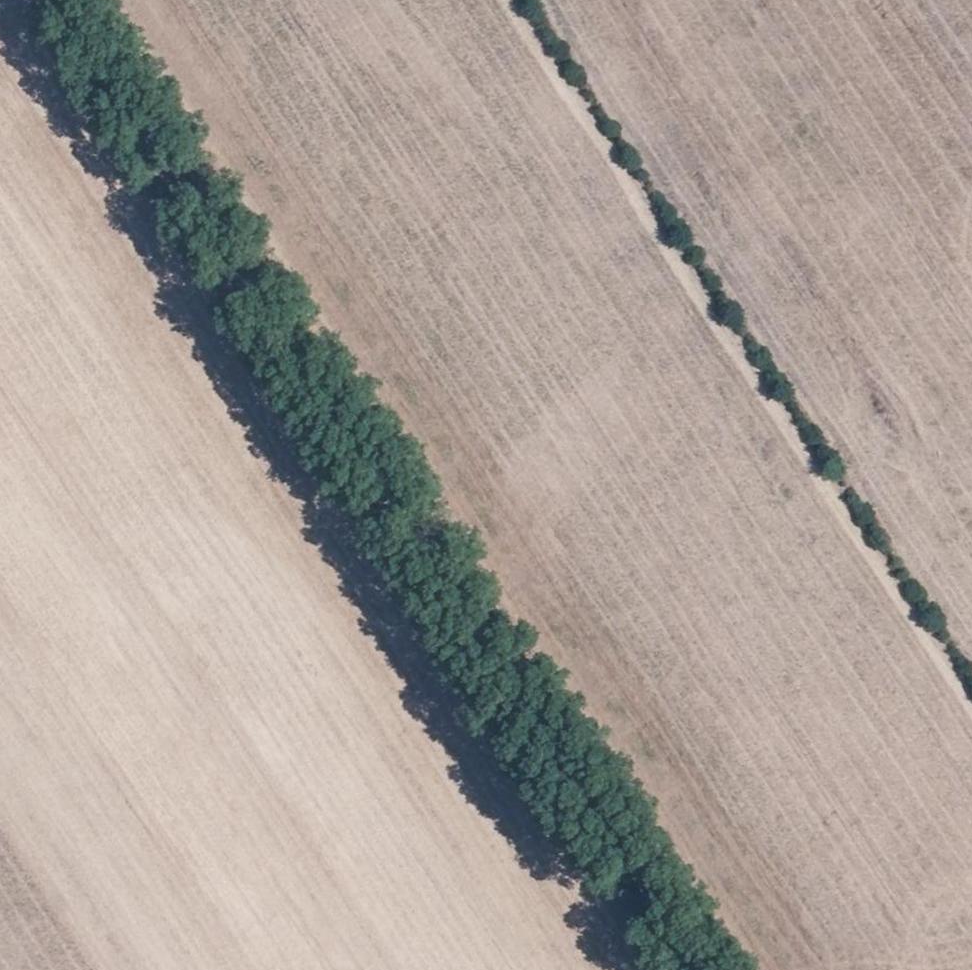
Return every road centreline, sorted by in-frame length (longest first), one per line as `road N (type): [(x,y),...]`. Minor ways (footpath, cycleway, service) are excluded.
road 1 (track): [(68,0),(710,969)]

